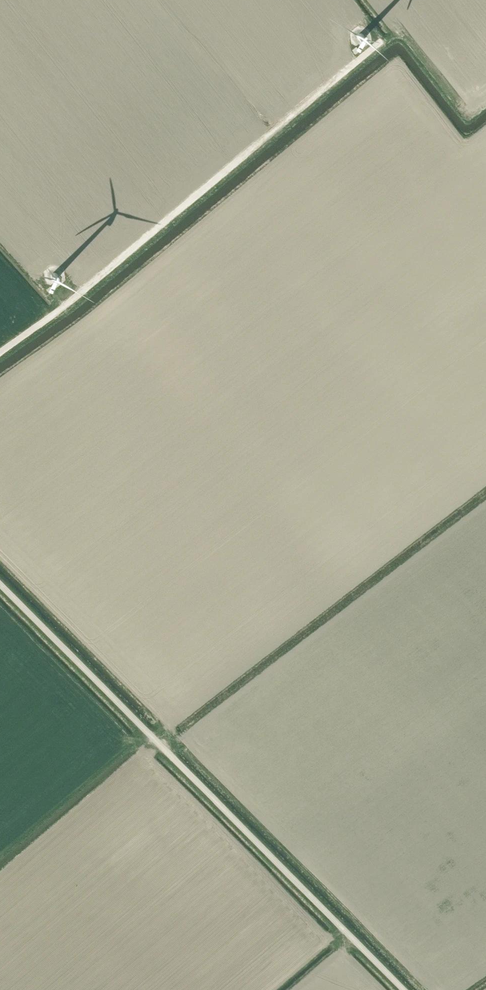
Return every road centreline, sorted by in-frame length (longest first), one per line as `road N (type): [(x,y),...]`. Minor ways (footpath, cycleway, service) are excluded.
road 1 (track): [(0,352),(402,28),(468,112),(485,98)]
road 2 (unclassified): [(403,989),(0,585)]

